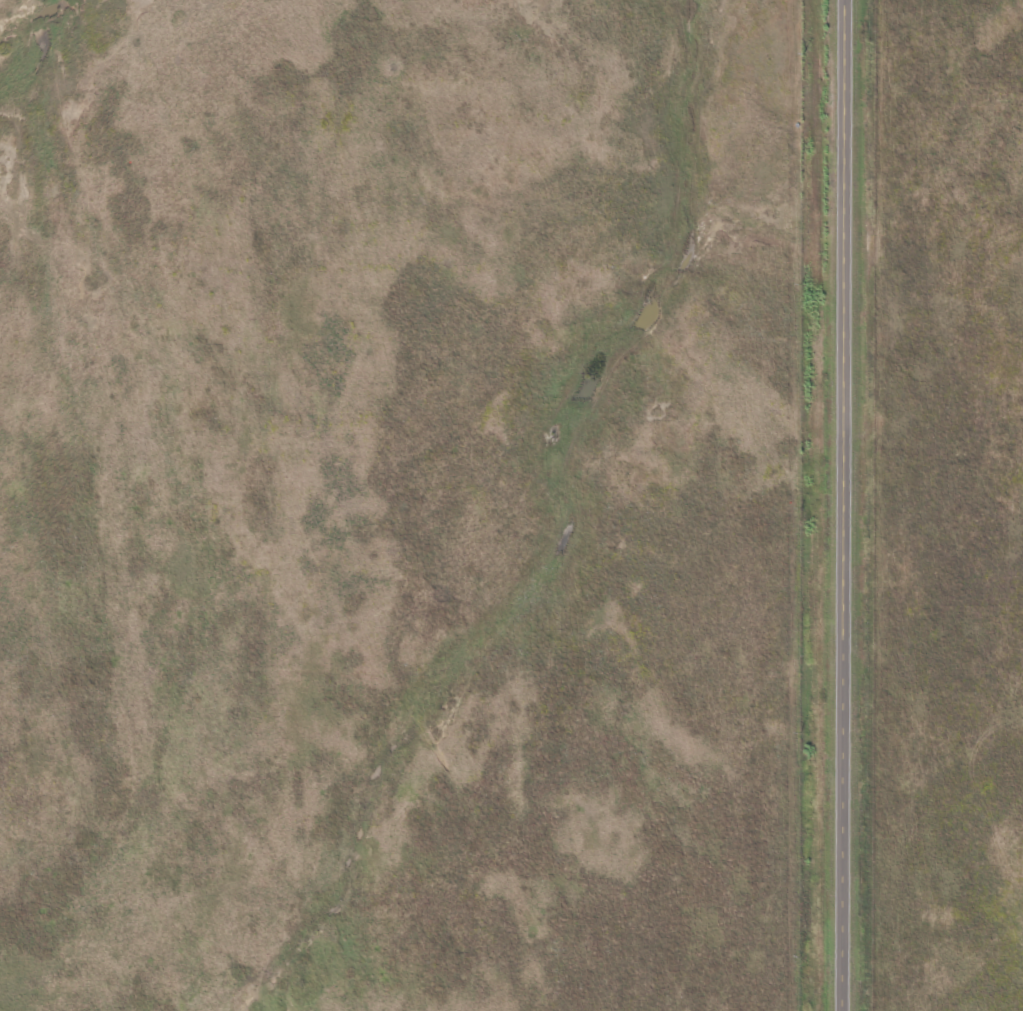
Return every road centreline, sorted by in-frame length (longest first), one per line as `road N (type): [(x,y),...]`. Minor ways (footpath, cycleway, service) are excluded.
road 1 (tertiary): [(842,1010),(844,0)]

